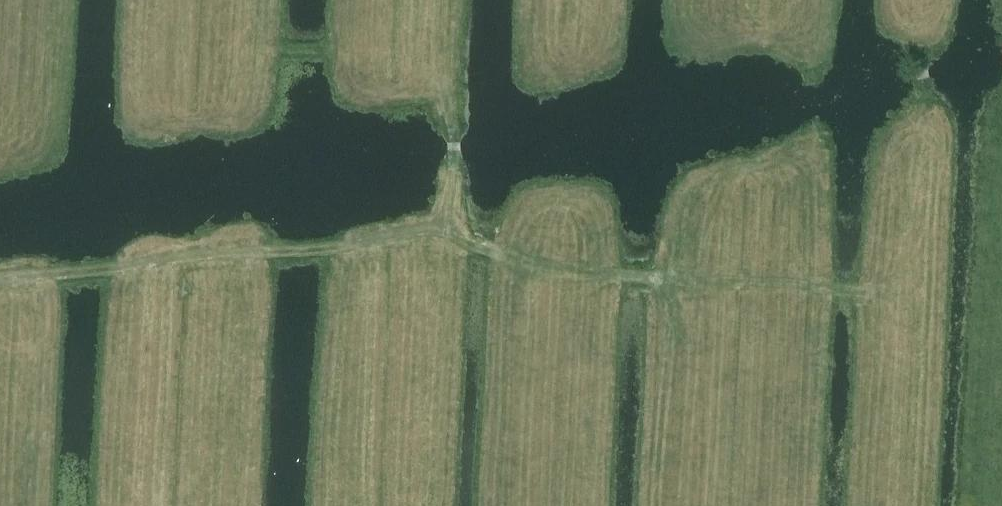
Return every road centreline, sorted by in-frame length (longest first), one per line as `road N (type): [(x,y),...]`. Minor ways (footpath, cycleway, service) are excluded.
road 1 (track): [(456,164),(433,233),(679,287),(924,295),(922,51)]
road 2 (track): [(0,285),(433,233)]
road 3 (track): [(779,505),(777,290)]

